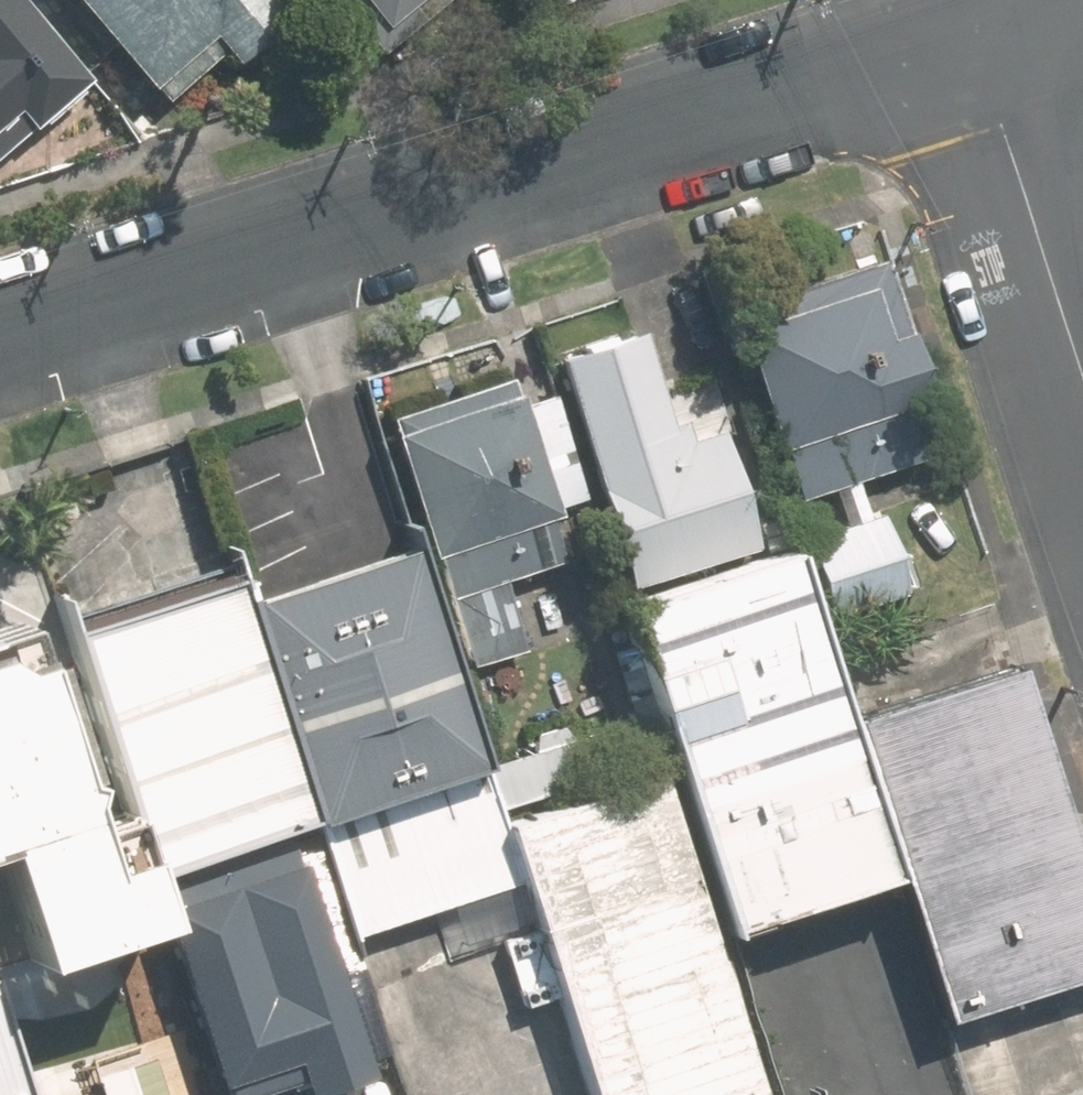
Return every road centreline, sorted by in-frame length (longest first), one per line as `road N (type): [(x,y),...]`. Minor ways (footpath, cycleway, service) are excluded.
road 1 (residential): [(964,24),(0,335)]
road 2 (residential): [(964,24),(1082,385)]

